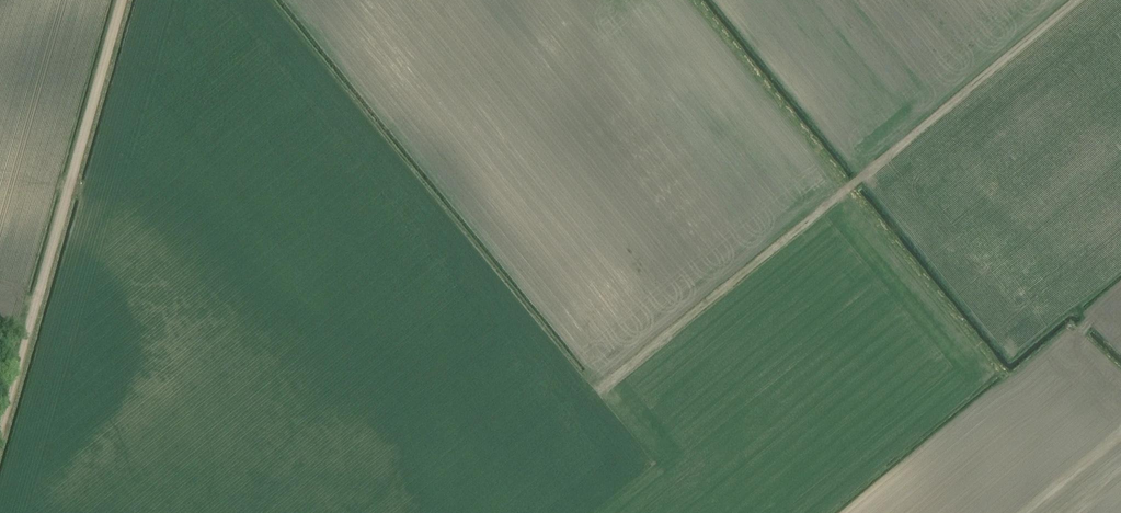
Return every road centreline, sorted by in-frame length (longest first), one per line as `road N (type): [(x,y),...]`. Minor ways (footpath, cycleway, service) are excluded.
road 1 (track): [(1075,0),(600,390)]
road 2 (track): [(125,0),(0,435)]

